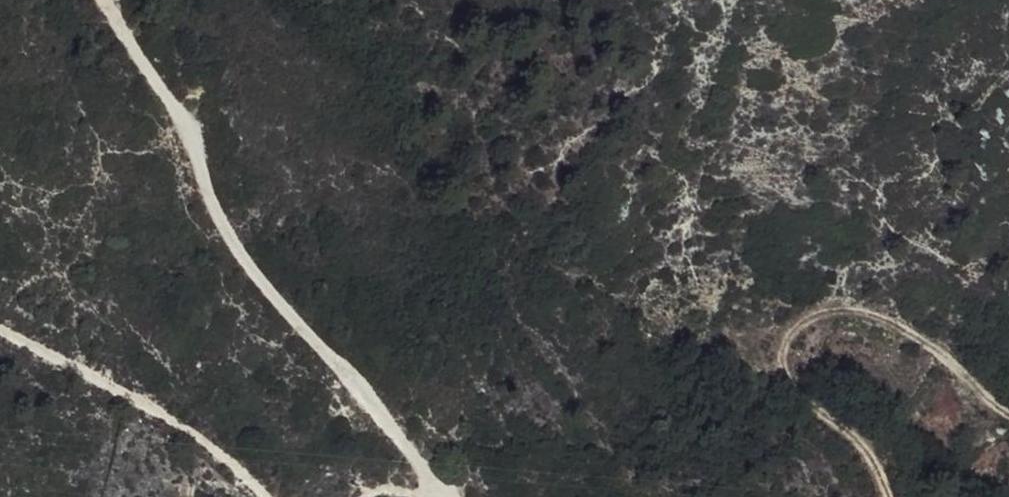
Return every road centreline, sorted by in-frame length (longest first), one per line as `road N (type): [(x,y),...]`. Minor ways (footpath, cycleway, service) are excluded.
road 1 (track): [(464,496),(390,392),(318,330),(234,225),(198,114),(122,27),(115,0)]
road 2 (track): [(292,496),(213,442),(0,339)]

